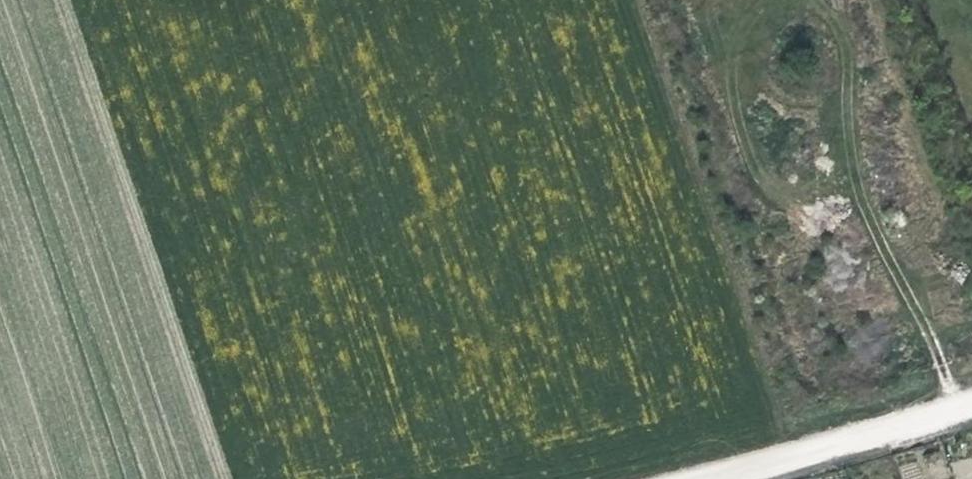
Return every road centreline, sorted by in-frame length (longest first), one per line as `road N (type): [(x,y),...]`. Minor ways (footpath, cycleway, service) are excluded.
road 1 (track): [(971,406),(713,478)]

